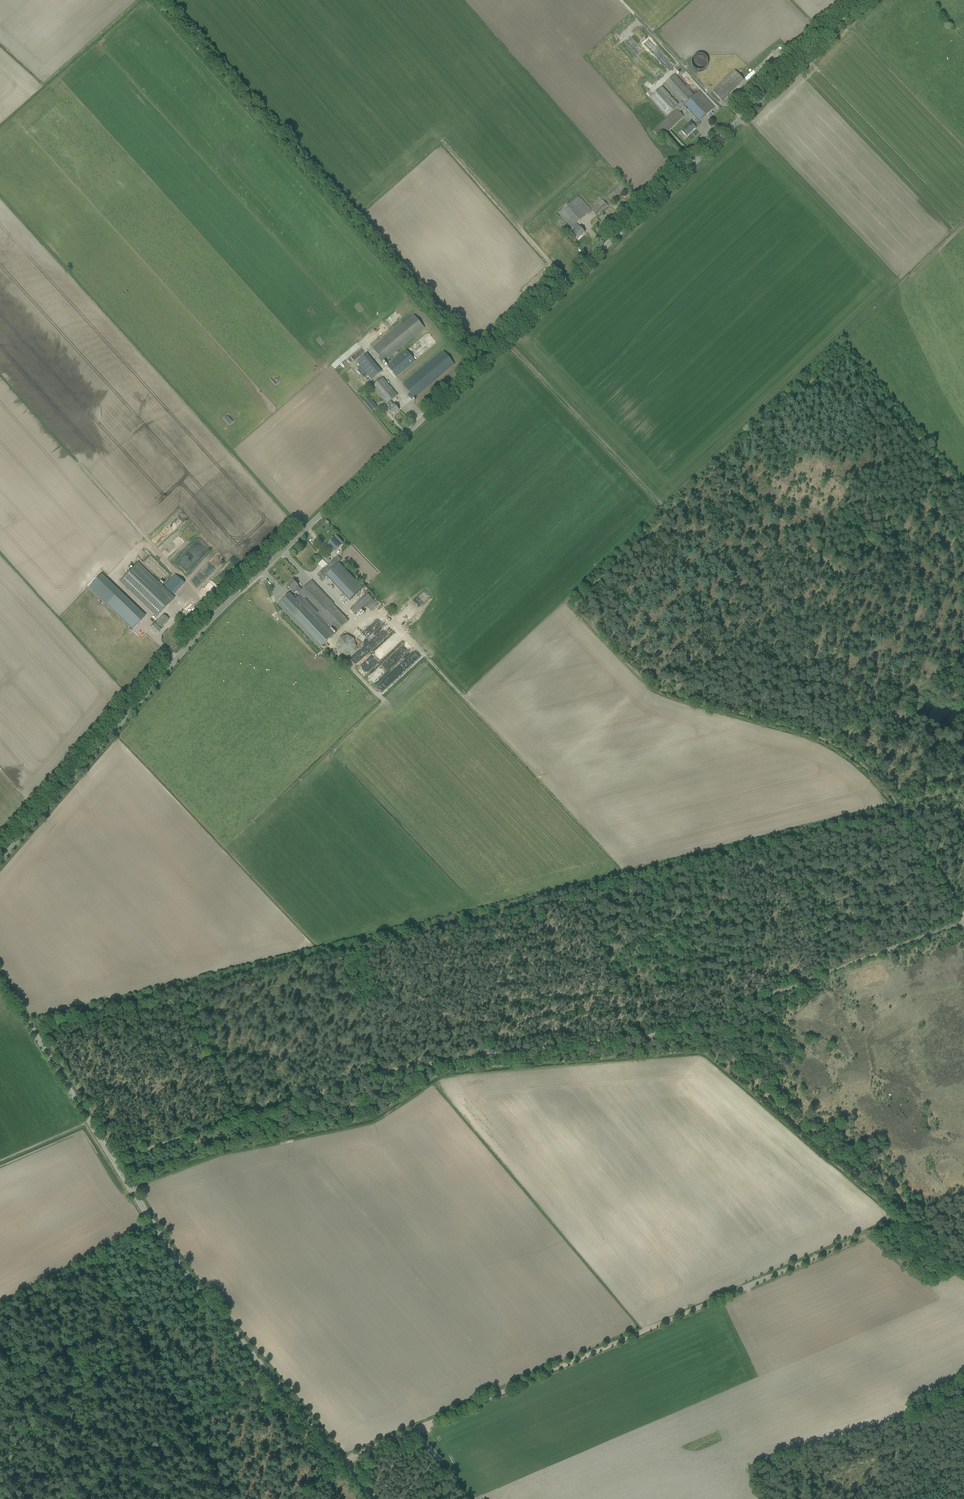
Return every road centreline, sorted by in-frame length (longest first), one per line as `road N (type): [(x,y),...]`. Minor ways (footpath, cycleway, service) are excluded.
road 1 (unclassified): [(0,861),(236,597),(867,0)]
road 2 (track): [(963,921),(652,1035),(421,1066),(317,1090),(118,1162)]
road 3 (track): [(283,1498),(343,1461),(904,1219)]
road 4 (track): [(671,515),(574,606),(656,689),(859,759),(889,788),(963,911)]
road 5 (unclassified): [(375,1498),(178,1263),(0,977)]
road 6 (track): [(963,554),(938,510),(959,493),(843,355),(671,515)]
road 7 (track): [(505,340),(671,515)]

